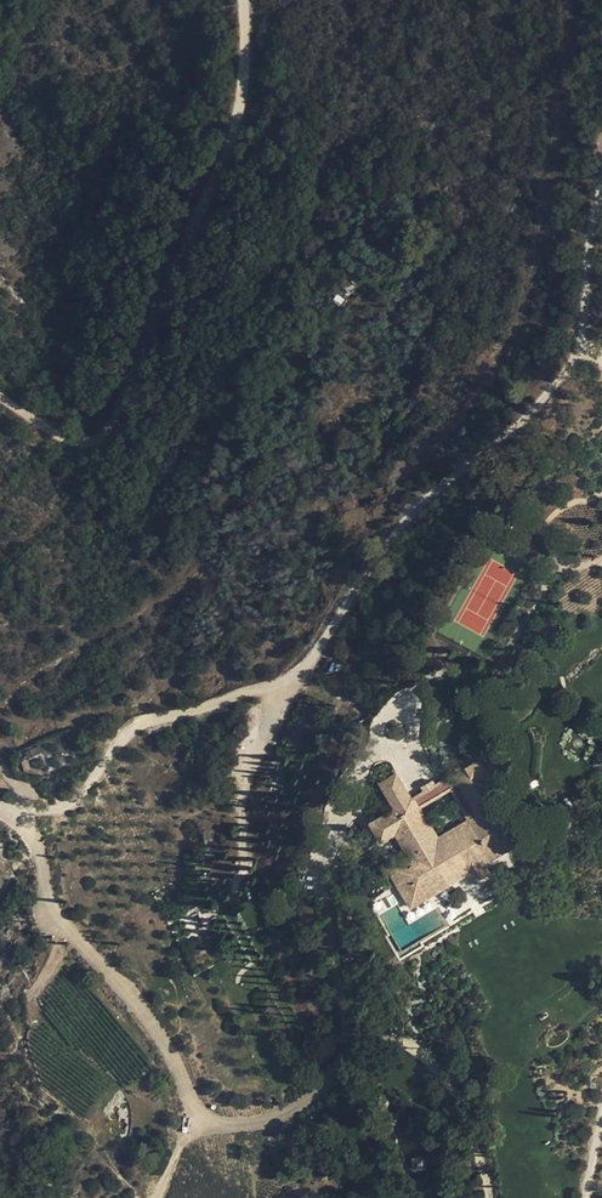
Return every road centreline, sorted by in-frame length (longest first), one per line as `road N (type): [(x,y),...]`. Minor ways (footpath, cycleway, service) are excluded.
road 1 (track): [(16,817),(74,800),(131,726),(280,682),(307,663),(424,498),(543,398),(580,352),(601,353)]
road 2 (track): [(0,808),(33,838),(50,912),(160,1034),(193,1115),(212,1126),(296,1112),(331,1080),(348,1037)]
road 3 (track): [(0,392),(76,429),(99,424),(118,406),(241,105),(244,0)]
road 4 (track): [(348,1037),(388,1038),(444,1077),(465,1111),(490,1197)]
road 5 (track): [(280,682),(246,774),(242,879)]
road 6 (track): [(580,352),(601,177)]
road 7 (track): [(348,1037),(324,893)]

